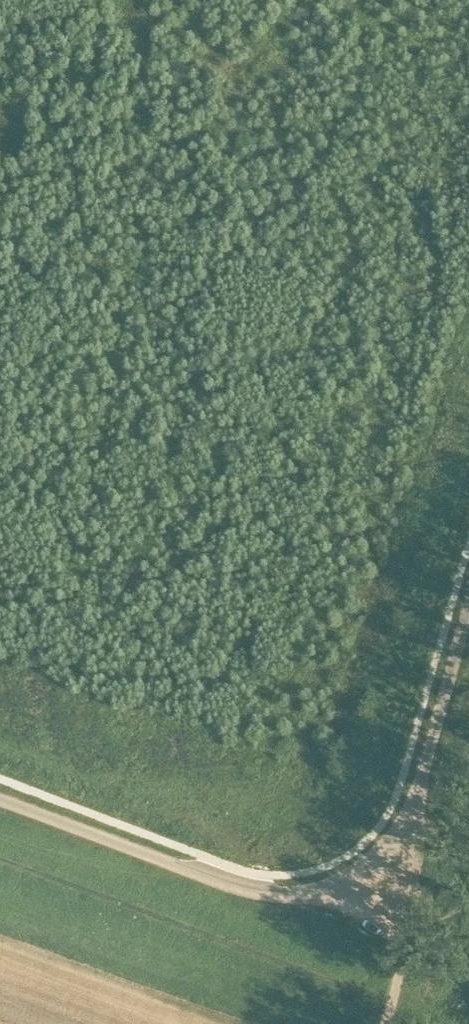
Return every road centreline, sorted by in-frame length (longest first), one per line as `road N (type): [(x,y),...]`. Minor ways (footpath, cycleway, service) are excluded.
road 1 (unclassified): [(0,802),(241,890),(308,897),(354,874),(408,820),(468,609)]

